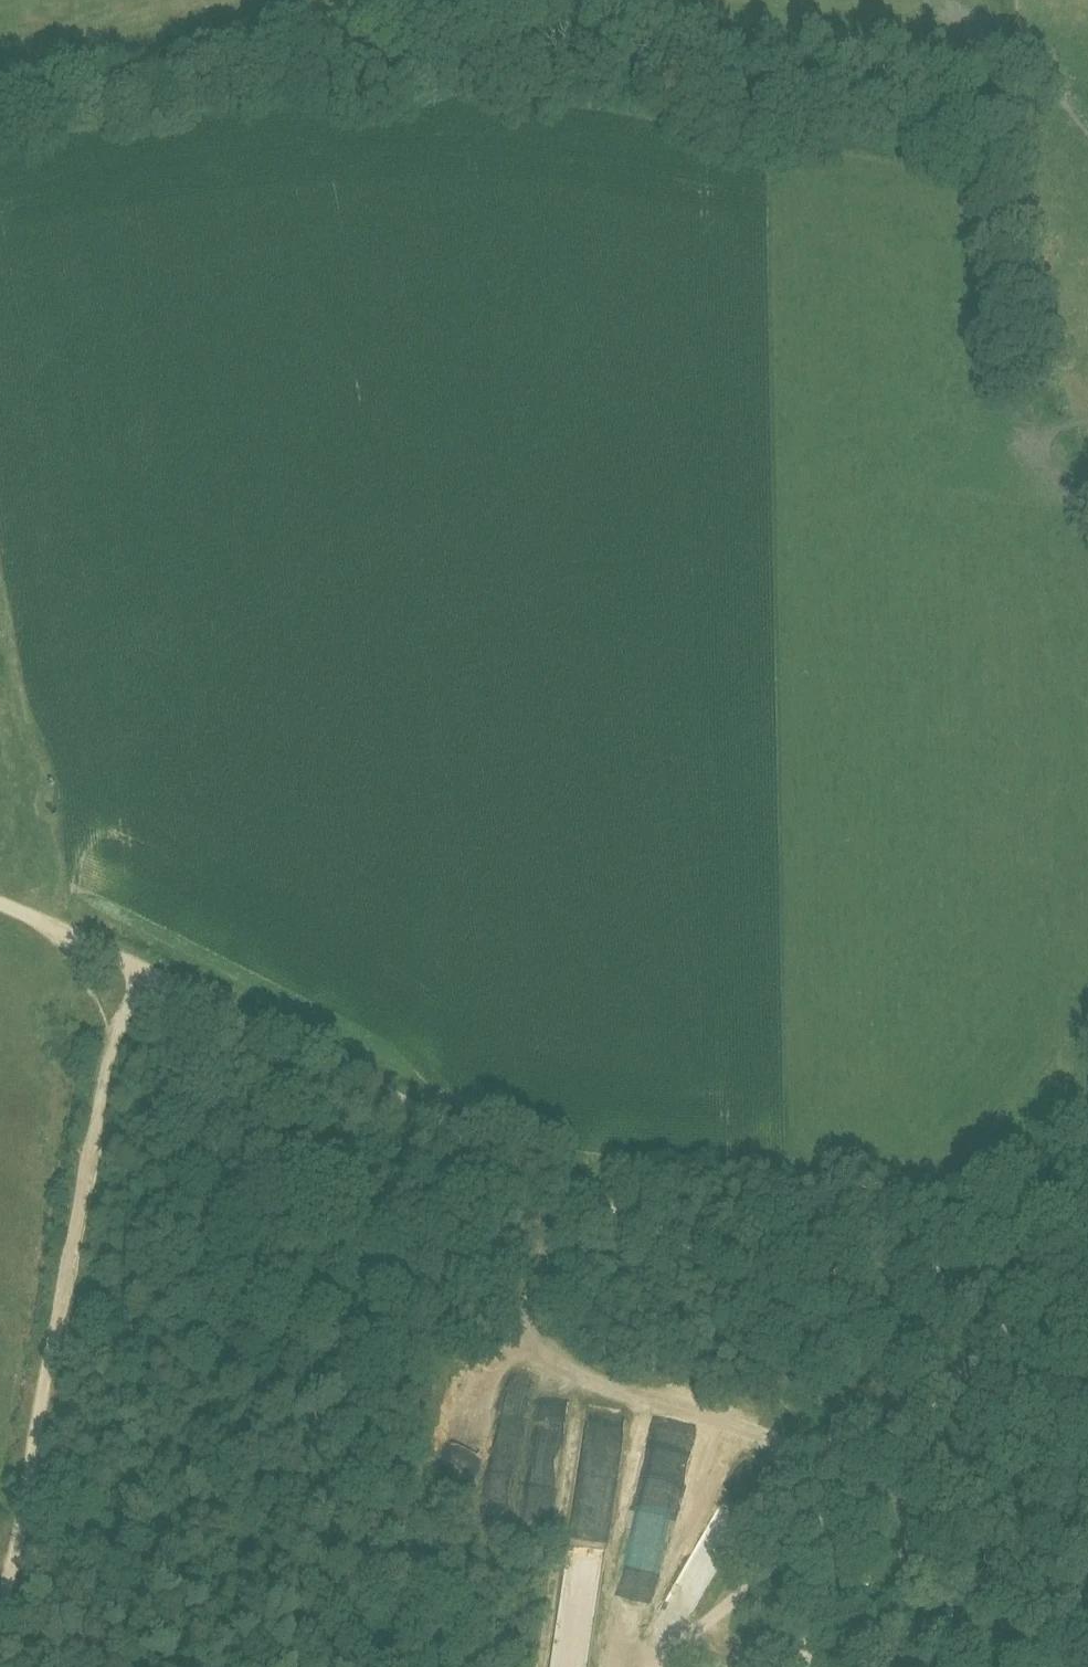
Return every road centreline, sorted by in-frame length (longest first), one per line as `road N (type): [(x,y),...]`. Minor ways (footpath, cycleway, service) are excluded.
road 1 (track): [(1087,1272),(803,1267),(717,1249),(615,1210),(145,967)]
road 2 (track): [(145,967),(117,1030),(94,1117),(0,1610)]
road 3 (track): [(145,967),(0,904)]

